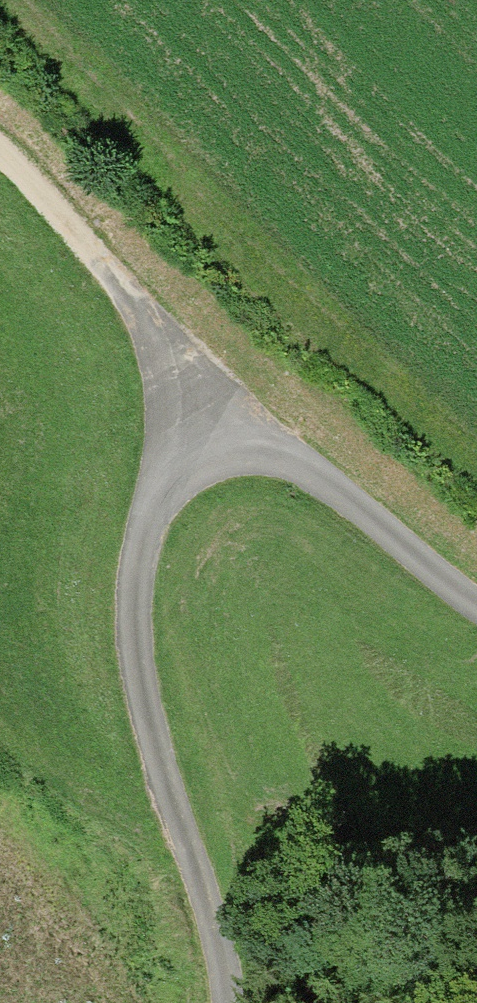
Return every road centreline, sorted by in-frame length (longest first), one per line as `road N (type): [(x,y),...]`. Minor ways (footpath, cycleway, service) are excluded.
road 1 (track): [(221,1002),(217,962),(129,659),(128,568),(148,510),(209,458),(244,454),(298,471),(476,609)]
road 2 (track): [(0,167),(80,257),(209,458)]

